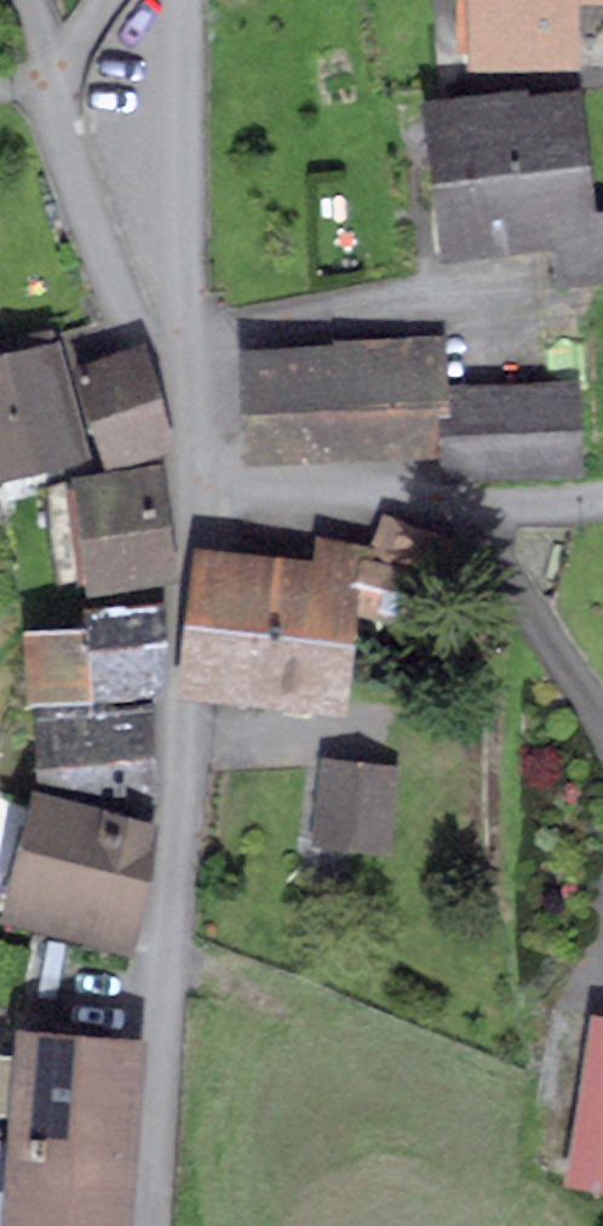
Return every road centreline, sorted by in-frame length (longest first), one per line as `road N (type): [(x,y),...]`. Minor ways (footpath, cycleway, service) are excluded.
road 1 (residential): [(143,1225),(204,490),(184,357)]
road 2 (residential): [(184,357),(185,0)]
road 3 (residential): [(184,357),(125,315),(46,85)]

